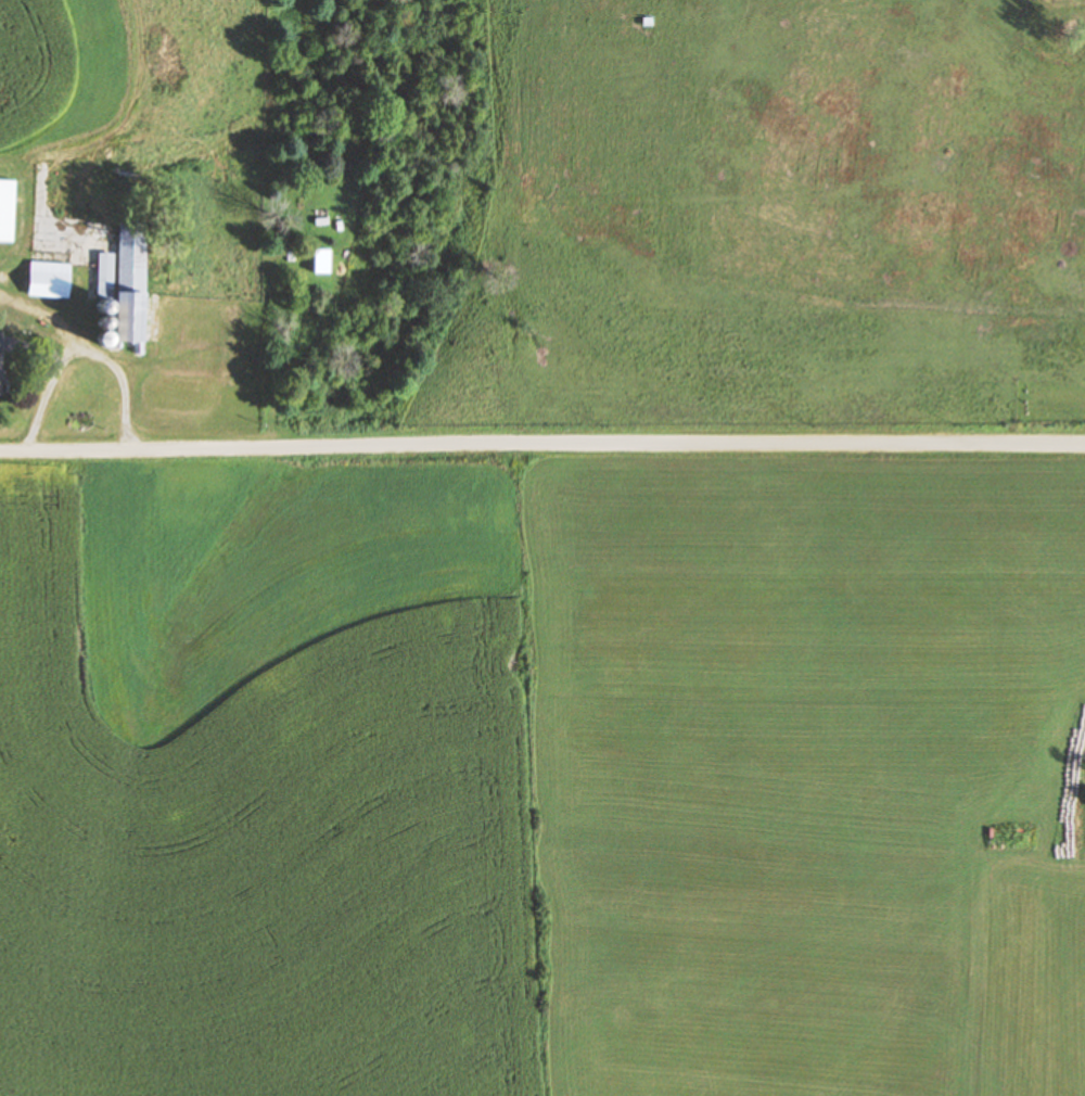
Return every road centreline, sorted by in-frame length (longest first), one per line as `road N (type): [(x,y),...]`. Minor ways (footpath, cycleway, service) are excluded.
road 1 (residential): [(1084,442),(0,447)]

